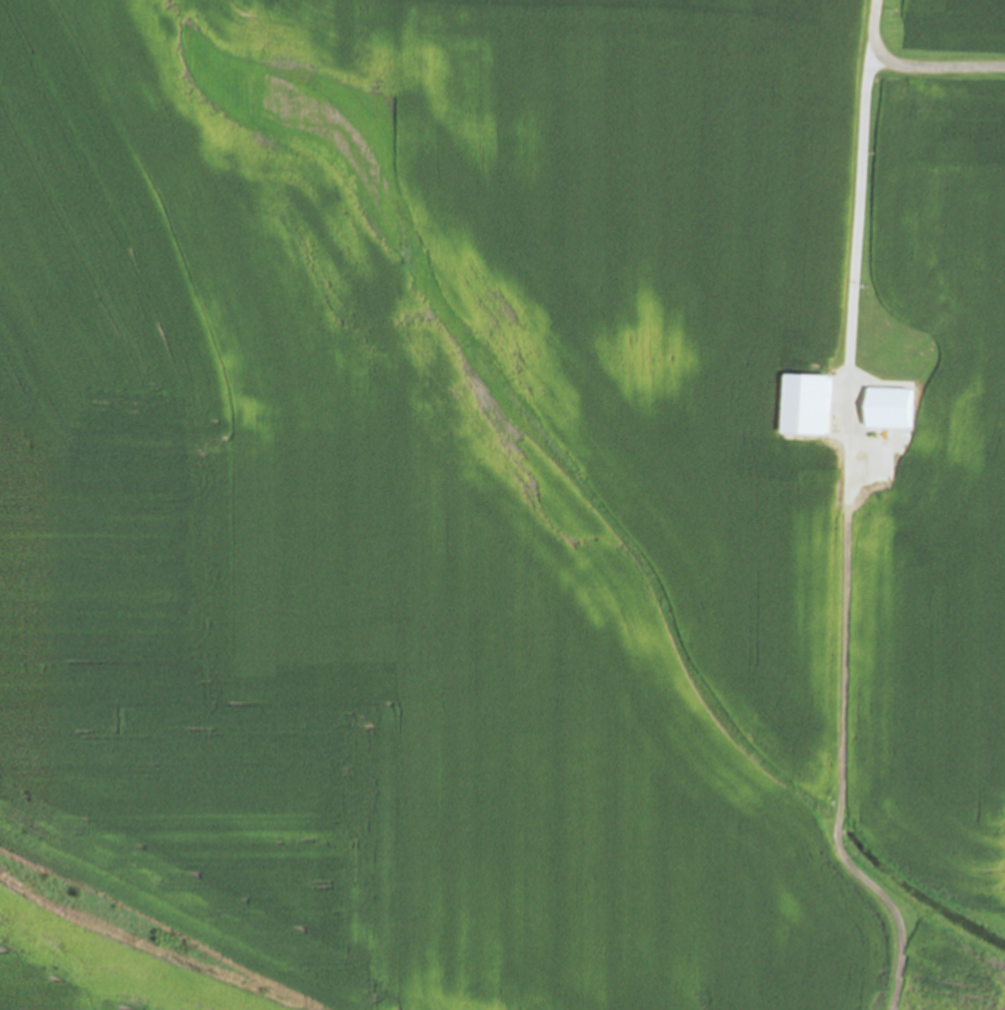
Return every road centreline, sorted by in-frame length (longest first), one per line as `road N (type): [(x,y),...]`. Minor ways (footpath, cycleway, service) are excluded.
road 1 (track): [(1004,947),(856,871),(834,840),(842,823),(852,266),(864,79),(874,45)]
road 2 (residential): [(874,0),(870,28),(887,64),(1004,67)]

